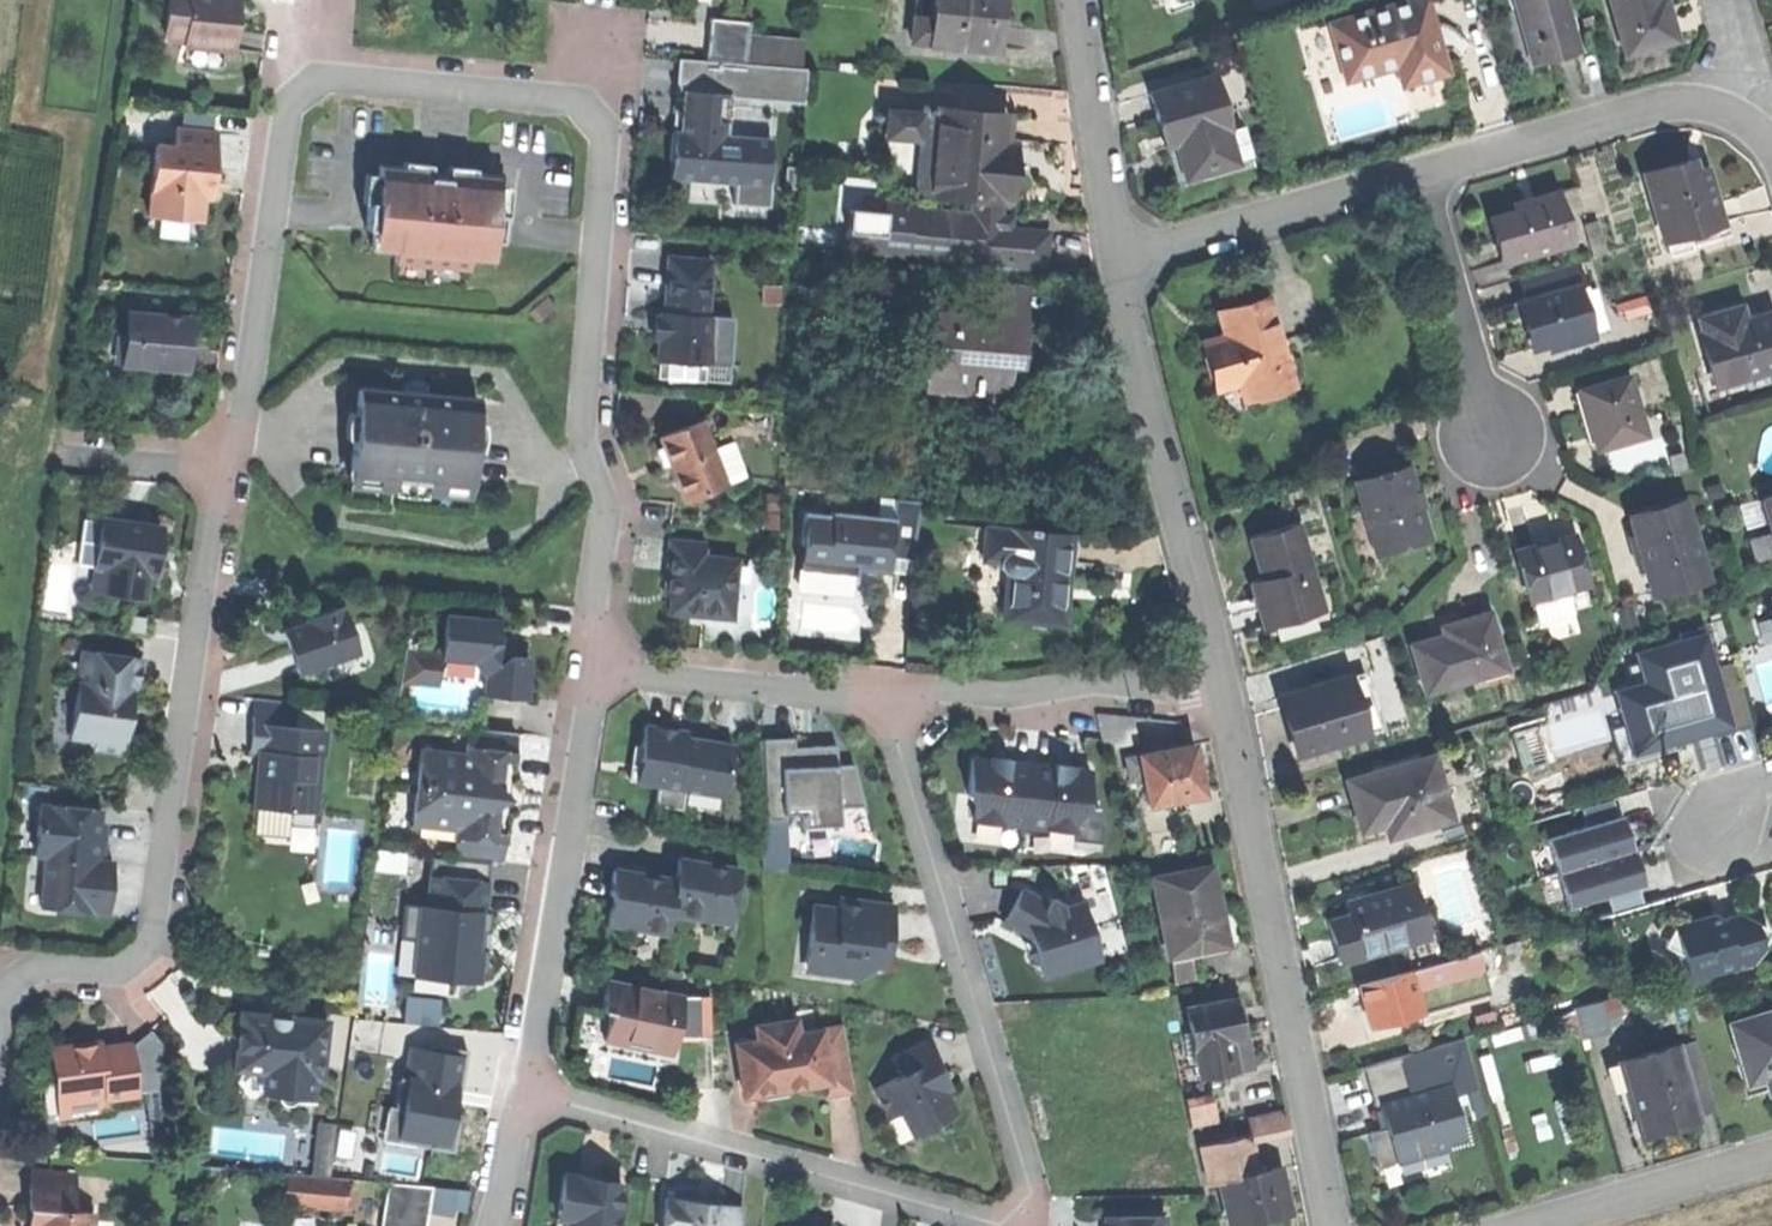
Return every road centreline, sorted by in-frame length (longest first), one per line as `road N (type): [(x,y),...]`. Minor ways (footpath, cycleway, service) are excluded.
road 1 (residential): [(587,668),(609,522),(583,434),(603,138),(573,104),(318,80),(287,116),(154,943),(116,974),(44,974),(0,1003)]
road 2 (residential): [(526,1095),(994,1223),(1019,1216),(1032,1193),(887,694)]
road 3 (residential): [(1222,678),(1331,1225)]
road 4 (residential): [(1118,258),(1126,323),(1222,678)]
road 5 (residential): [(526,1095),(587,668)]
road 6 (residential): [(1222,678),(1183,689),(887,694)]
road 7 (residential): [(1425,172),(1118,258)]
road 8 (residential): [(887,694),(587,668)]
road 9 (residential): [(1716,107),(1425,172)]
road 10 (residential): [(1425,172),(1496,428)]
road 11 (residential): [(1080,0),(1118,258)]
road 12 (residential): [(1548,1225),(1771,1155)]
road 13 (residential): [(493,1225),(526,1095)]

